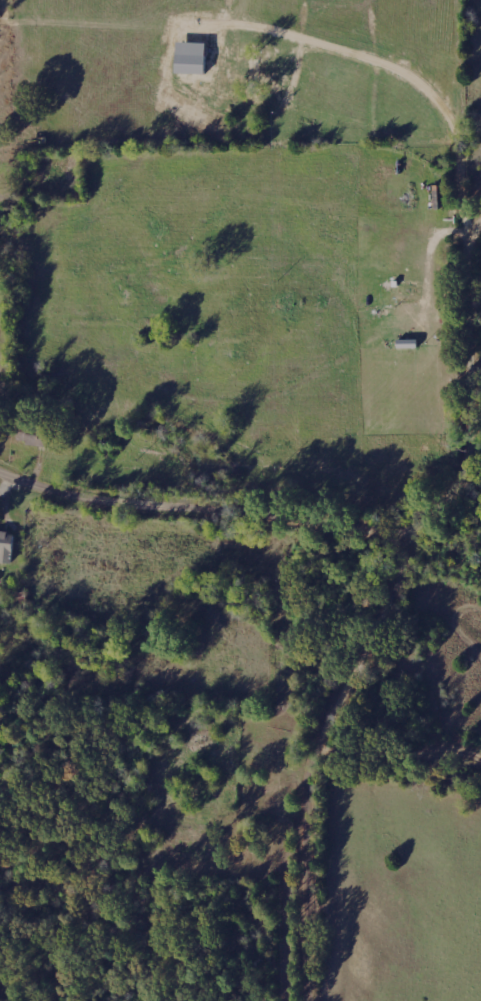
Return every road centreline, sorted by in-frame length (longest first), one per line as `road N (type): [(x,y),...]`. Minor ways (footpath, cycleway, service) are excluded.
road 1 (residential): [(319,1000),(323,758),(384,637),(423,535)]
road 2 (residential): [(423,535),(94,499),(0,471)]
road 3 (residential): [(480,239),(474,273),(480,450),(423,535)]

